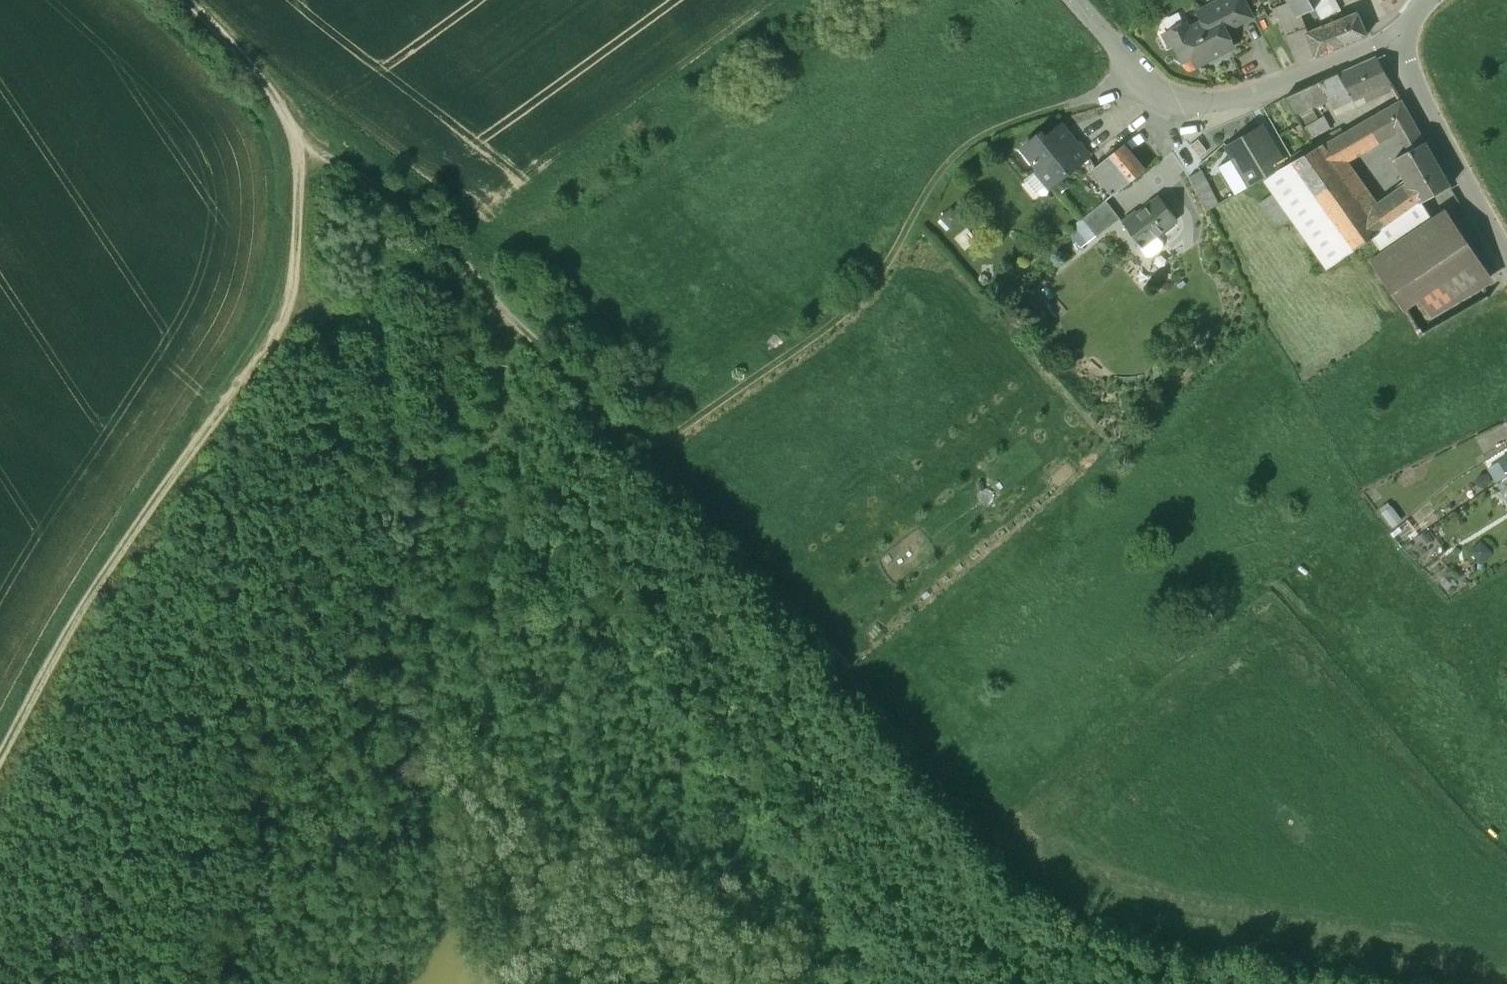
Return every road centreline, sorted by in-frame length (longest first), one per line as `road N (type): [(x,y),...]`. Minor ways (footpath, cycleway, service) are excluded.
road 1 (track): [(314,140),(301,177),(288,302),(84,609),(0,771)]
road 2 (unclassified): [(1072,0),(1141,76),(1177,100),(1229,101),(1398,38)]
road 3 (residential): [(1506,257),(1398,38)]

